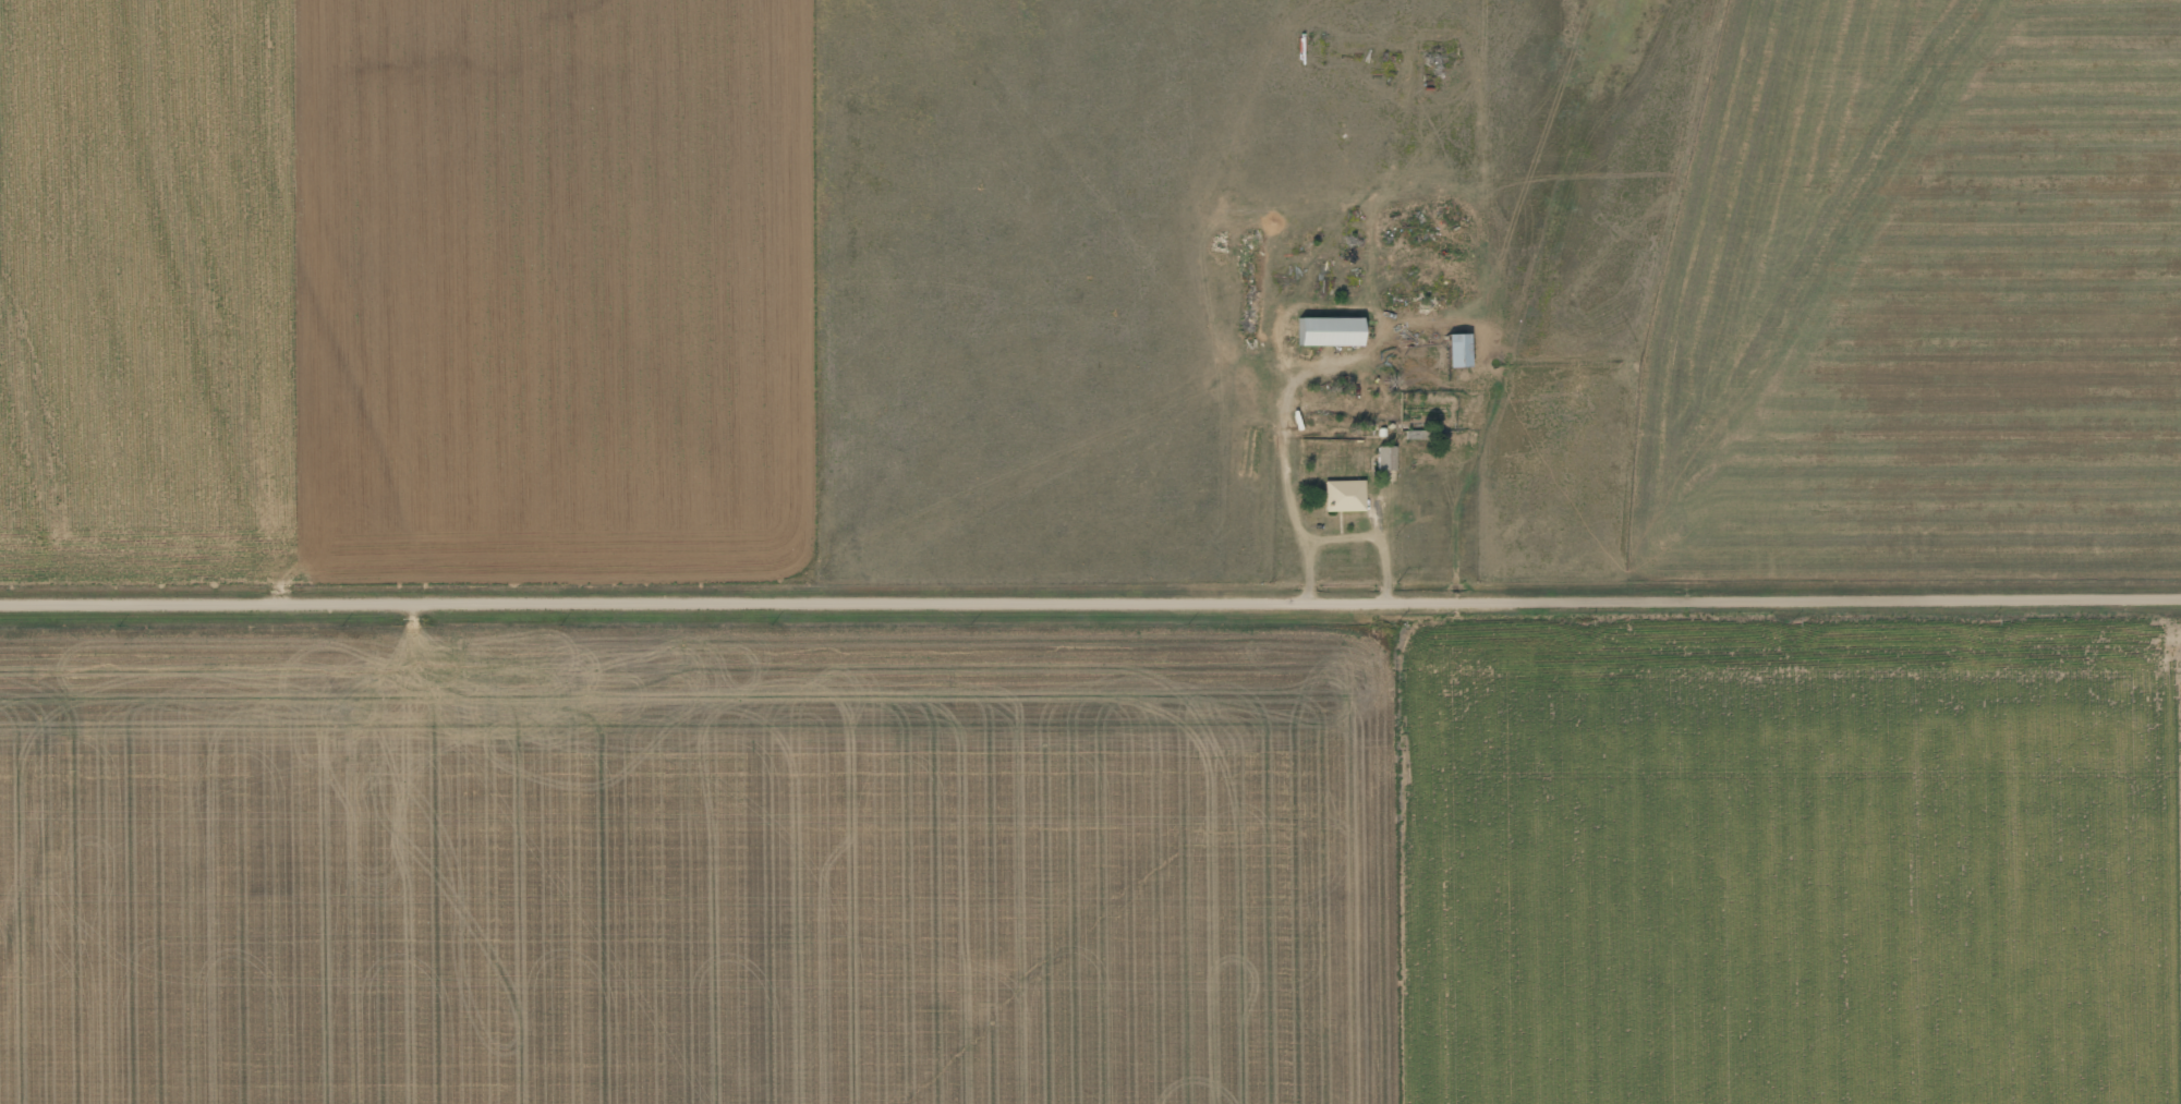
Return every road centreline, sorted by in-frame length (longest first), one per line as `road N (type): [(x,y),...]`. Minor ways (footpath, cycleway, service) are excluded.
road 1 (residential): [(0,600),(2180,595)]

